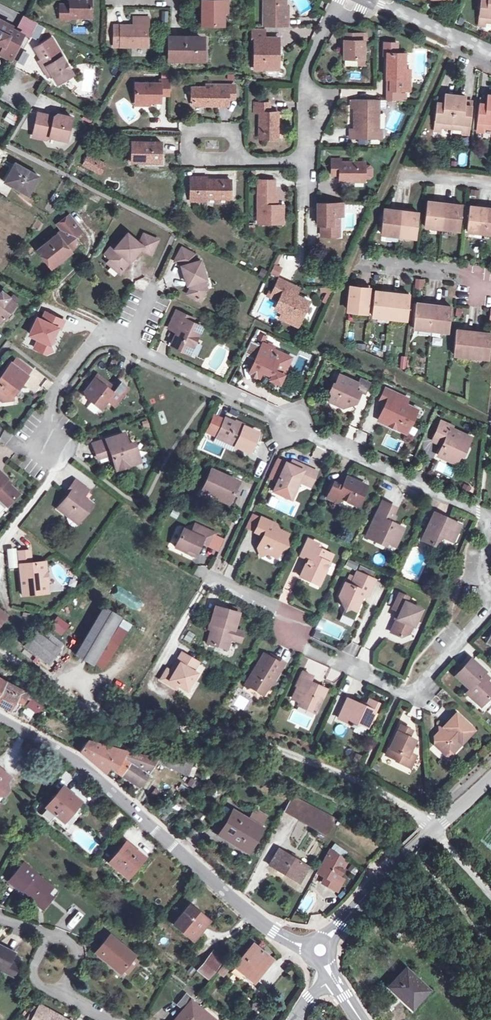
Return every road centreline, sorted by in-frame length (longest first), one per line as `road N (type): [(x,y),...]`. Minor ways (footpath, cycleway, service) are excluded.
road 1 (track): [(59,682),(141,726),(221,730),(357,778),(408,807),(490,903)]
road 2 (residential): [(0,719),(72,757),(273,932),(319,950)]
road 3 (residential): [(217,579),(271,603),(305,649),(411,694),(490,597)]
road 4 (residential): [(299,429),(483,509),(490,520),(482,568),(490,585)]
road 5 (residential): [(125,340),(276,416)]
road 6 (residential): [(333,9),(305,71),(303,161)]
road 7 (residential): [(426,838),(319,950)]
road 8 (residential): [(50,437),(51,395),(82,349),(100,339),(125,340)]
road 9 (residential): [(351,258),(490,270)]
road 10 (residential): [(370,0),(490,51)]

